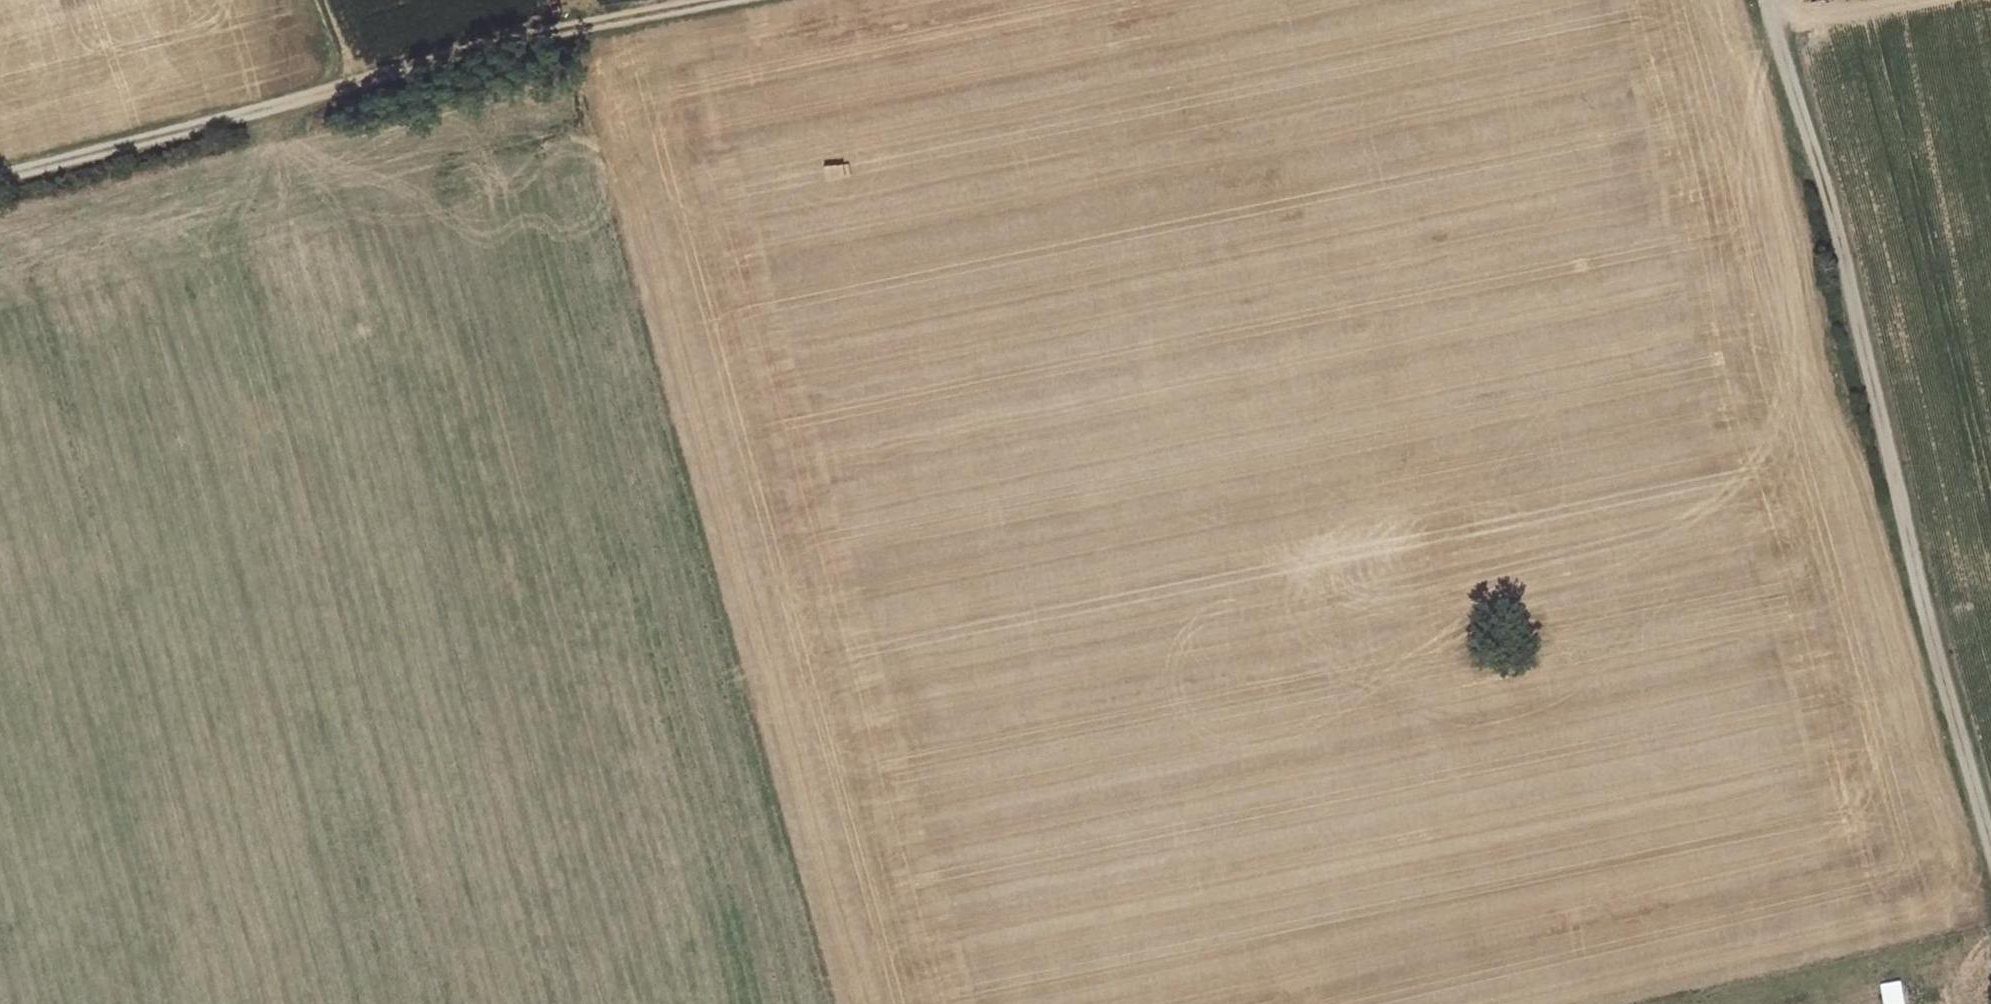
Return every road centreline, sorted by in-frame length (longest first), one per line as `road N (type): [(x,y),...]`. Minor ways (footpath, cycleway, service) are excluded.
road 1 (track): [(1990,846),(1924,607),(1826,191),(1769,0)]
road 2 (track): [(737,0),(513,42),(0,179)]
road 3 (track): [(1779,33),(1947,0)]

